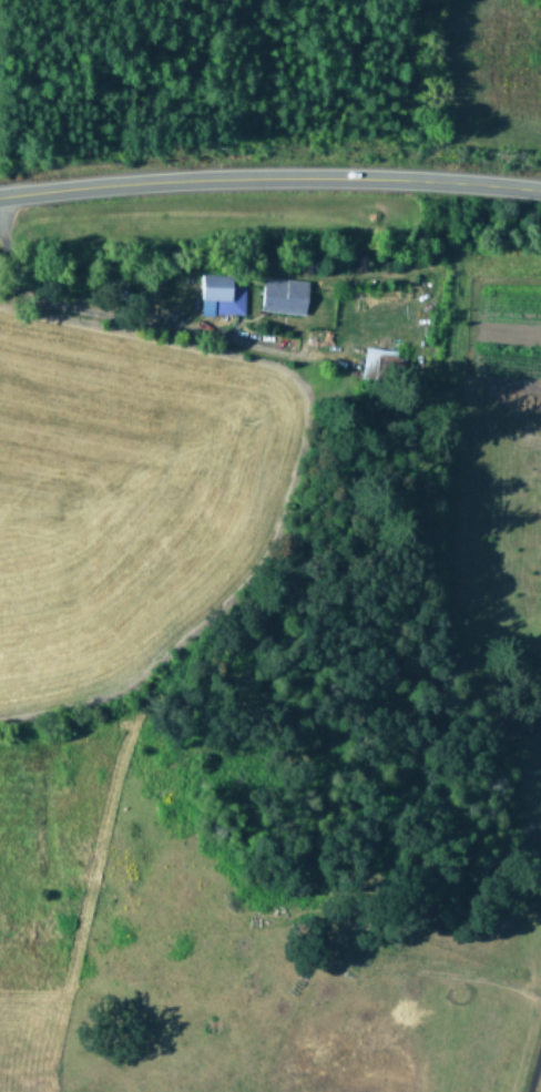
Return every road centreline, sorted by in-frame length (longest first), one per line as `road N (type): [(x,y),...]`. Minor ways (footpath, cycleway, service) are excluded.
road 1 (secondary): [(540,188),(235,175),(0,194)]

